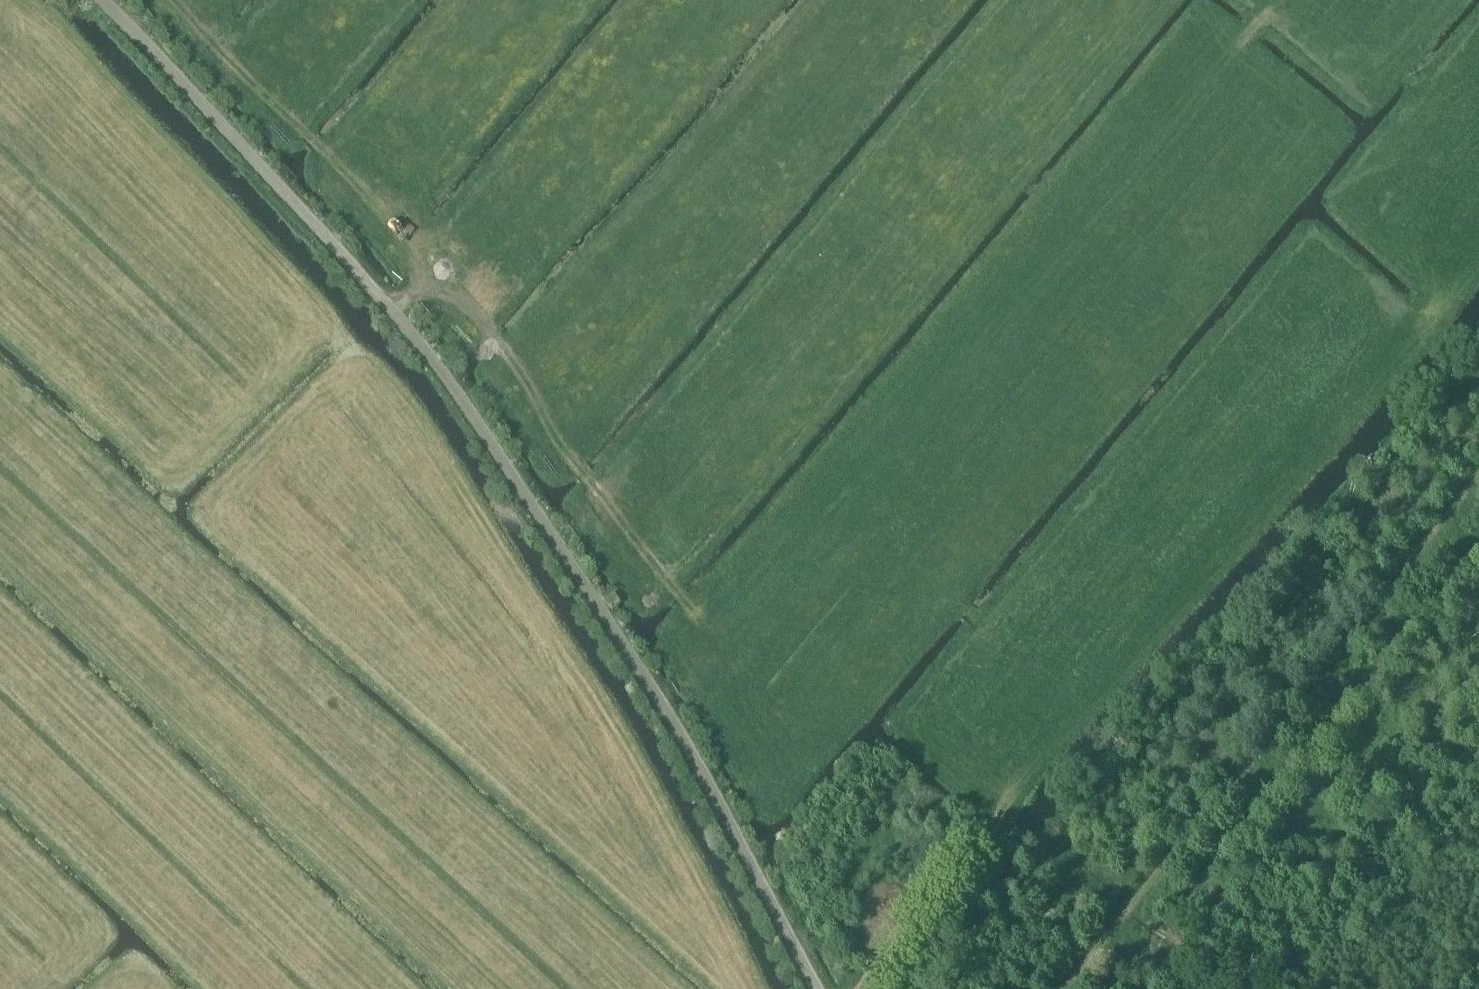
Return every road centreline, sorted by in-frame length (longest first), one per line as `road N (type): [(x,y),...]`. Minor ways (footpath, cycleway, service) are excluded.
road 1 (residential): [(816,988),(661,703),(516,480),(391,310),(99,0)]

